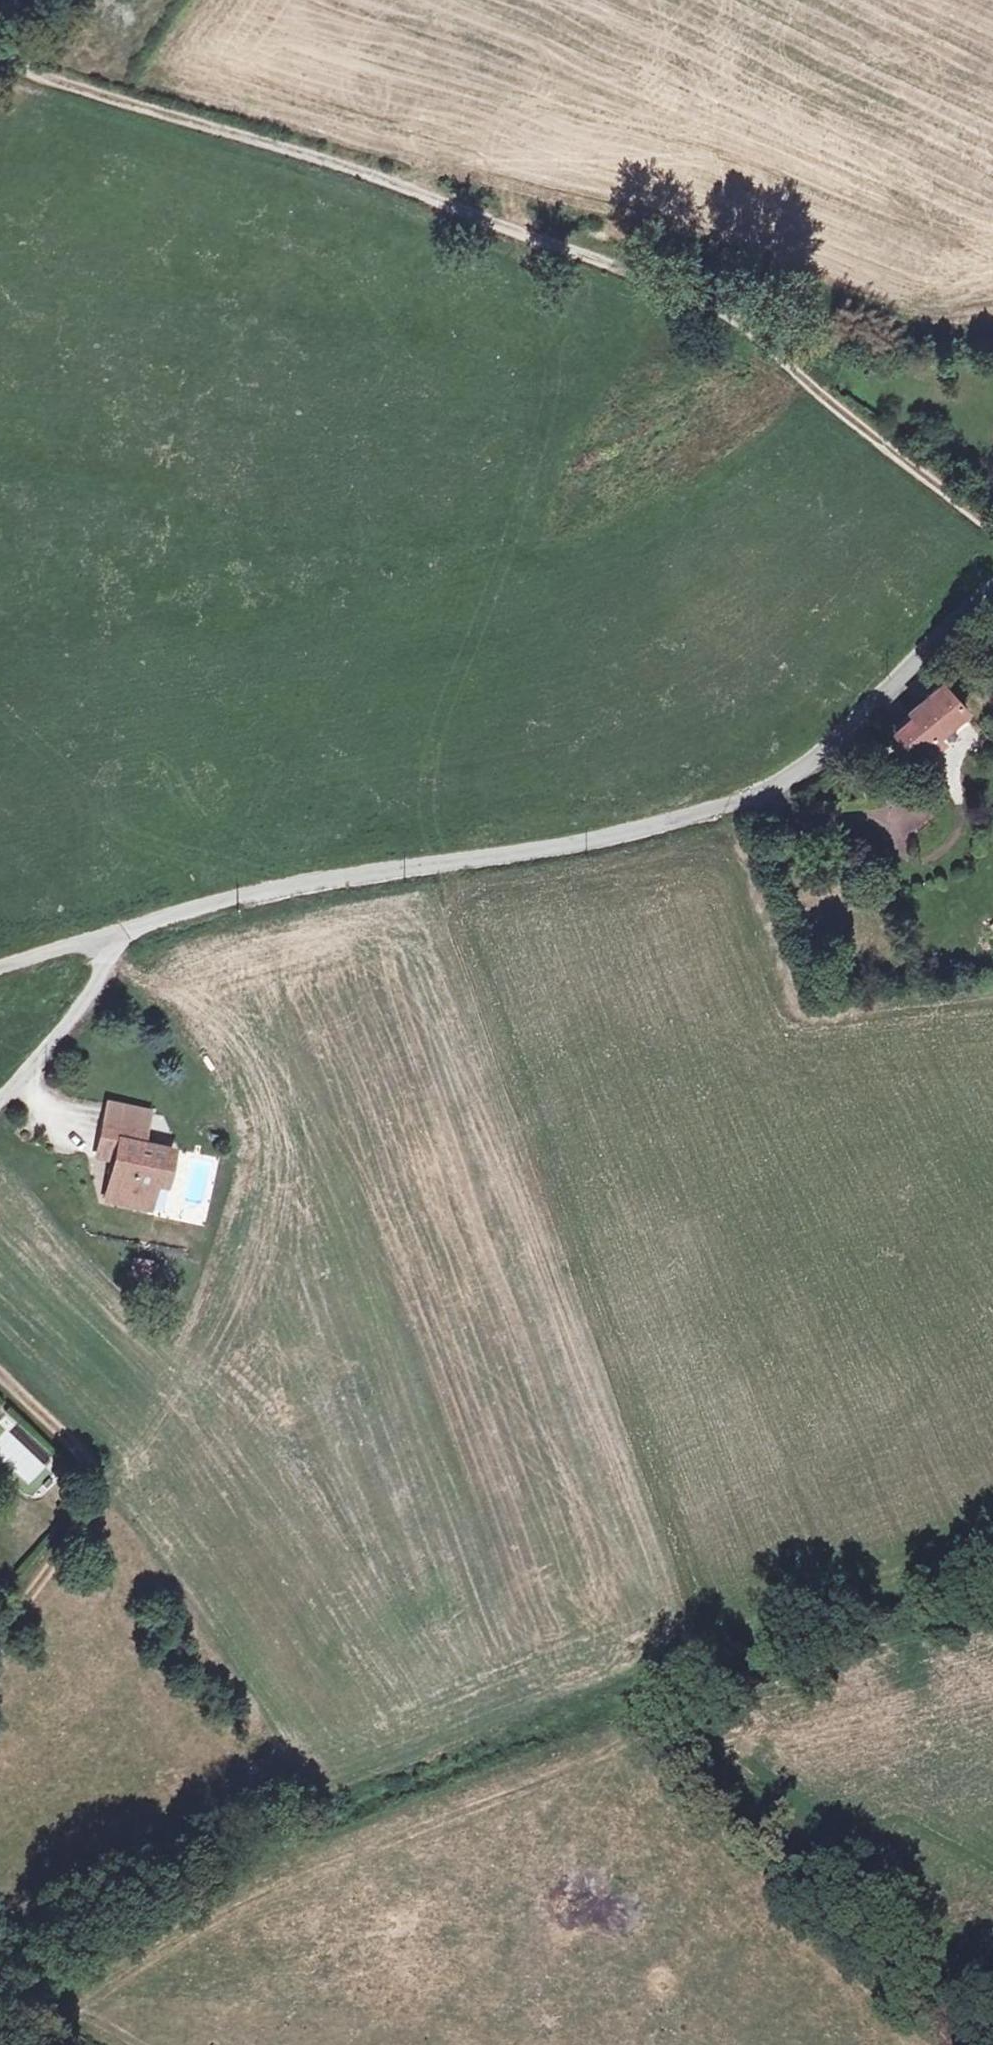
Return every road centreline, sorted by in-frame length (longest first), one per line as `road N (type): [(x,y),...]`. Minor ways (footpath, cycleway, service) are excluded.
road 1 (track): [(992,534),(714,305),(356,171),(0,60)]
road 2 (unclassified): [(992,595),(831,751),(756,800),(544,852),(286,886),(0,967)]
road 3 (track): [(28,1598),(81,1526),(91,1492),(77,1449),(0,1375)]

